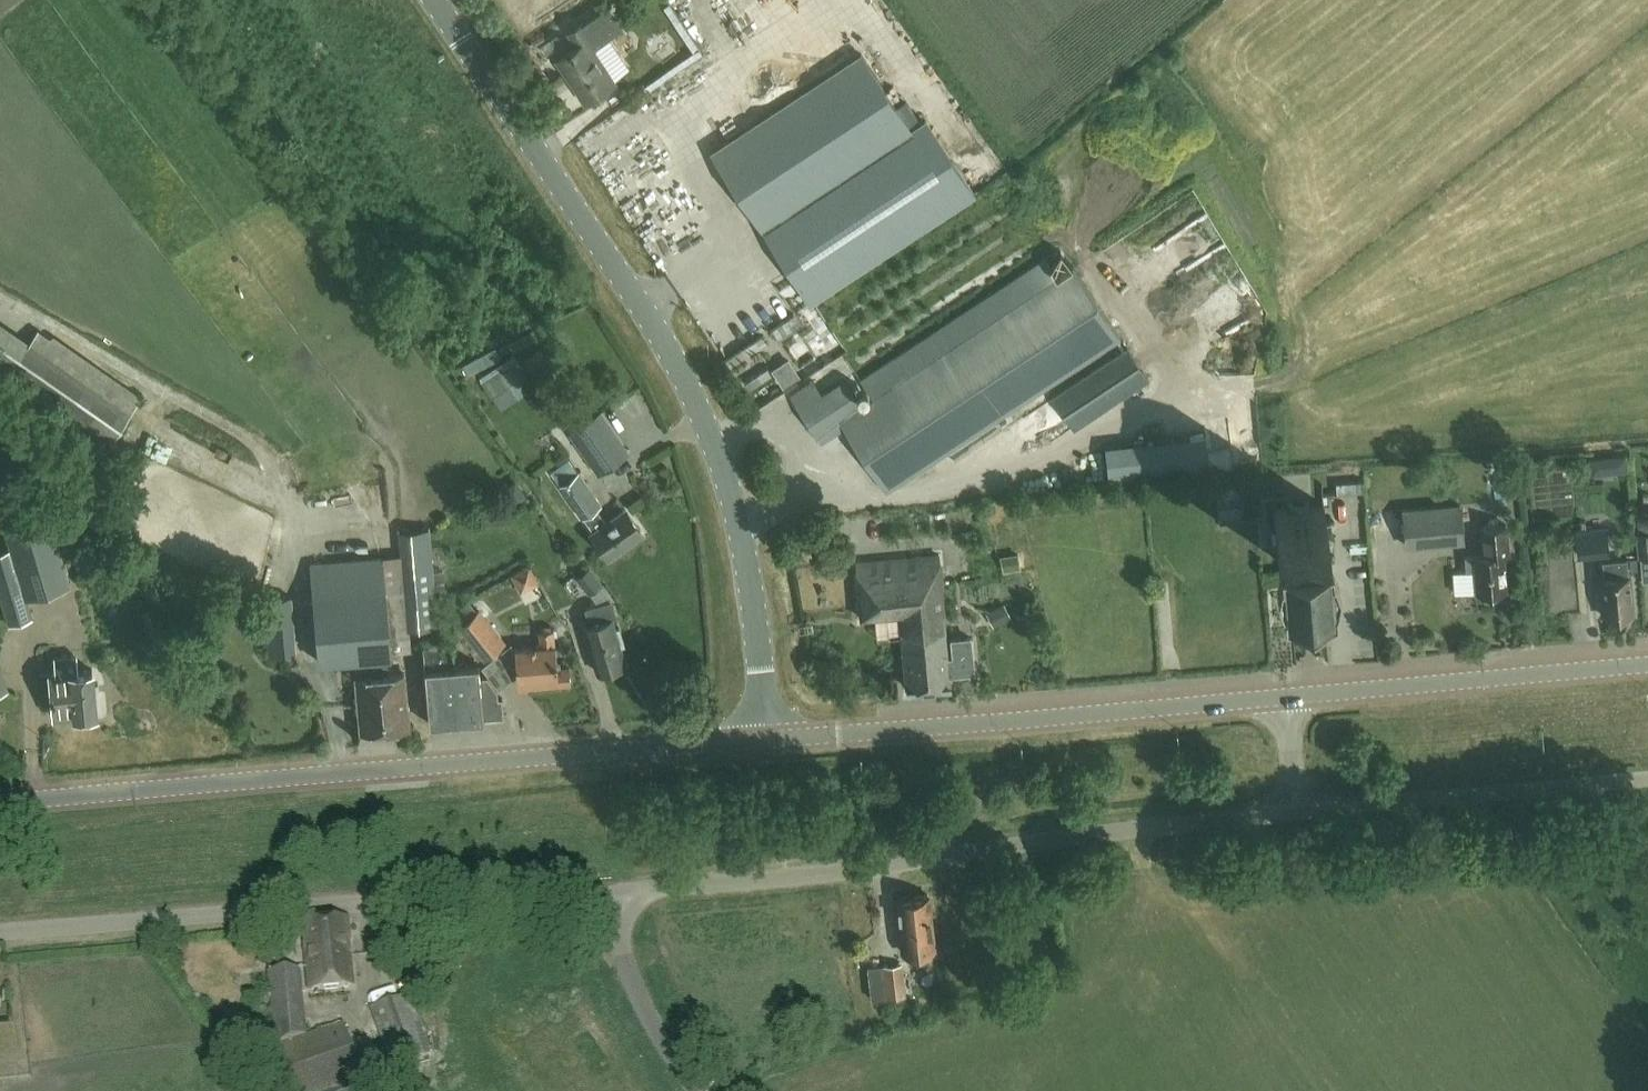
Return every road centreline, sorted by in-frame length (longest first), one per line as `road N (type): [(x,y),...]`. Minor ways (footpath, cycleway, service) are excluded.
road 1 (unclassified): [(768,740),(742,530),(693,391),(435,0)]
road 2 (tertiary): [(0,803),(768,740)]
road 3 (unclassified): [(614,892),(1309,818)]
road 4 (track): [(346,773),(334,704),(310,666),(286,481),(236,435),(0,297)]
road 5 (unclassified): [(0,938),(614,892)]
road 6 (tertiary): [(768,740),(1289,697)]
road 7 (tertiary): [(1289,697),(1647,665)]
road 8 (unclassified): [(1309,818),(1647,782)]
road 9 (unclassified): [(699,1090),(623,956),(614,892)]
road 10 (unclassified): [(1309,818),(1289,697)]

